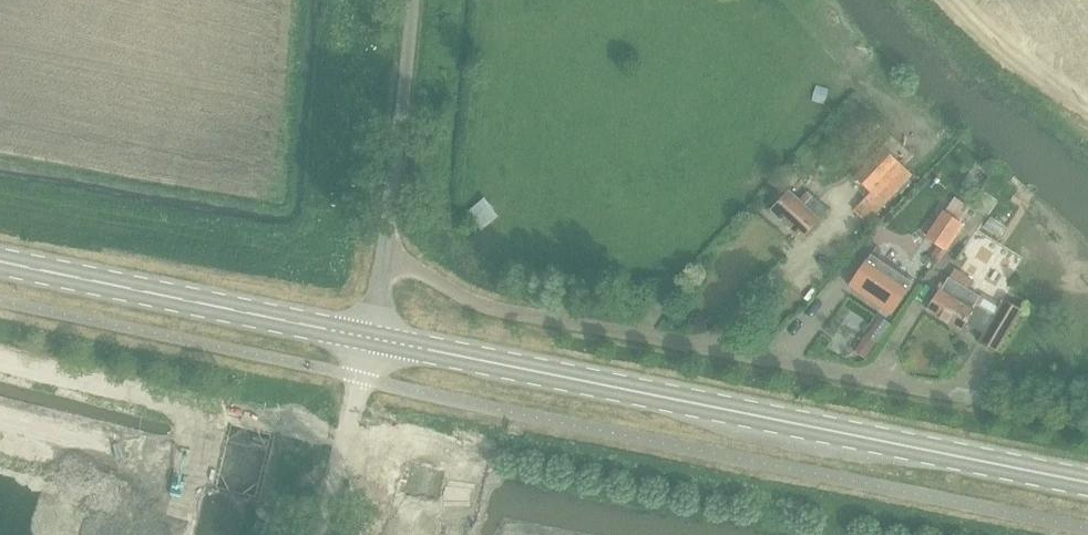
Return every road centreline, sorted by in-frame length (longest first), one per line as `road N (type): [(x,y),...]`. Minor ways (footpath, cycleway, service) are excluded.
road 1 (secondary): [(1087,482),(370,337)]
road 2 (residential): [(394,249),(461,295),(941,387)]
road 3 (secondary): [(370,337),(0,260)]
road 4 (unclassified): [(394,249),(404,0)]
road 5 (unclassified): [(321,534),(370,337)]

